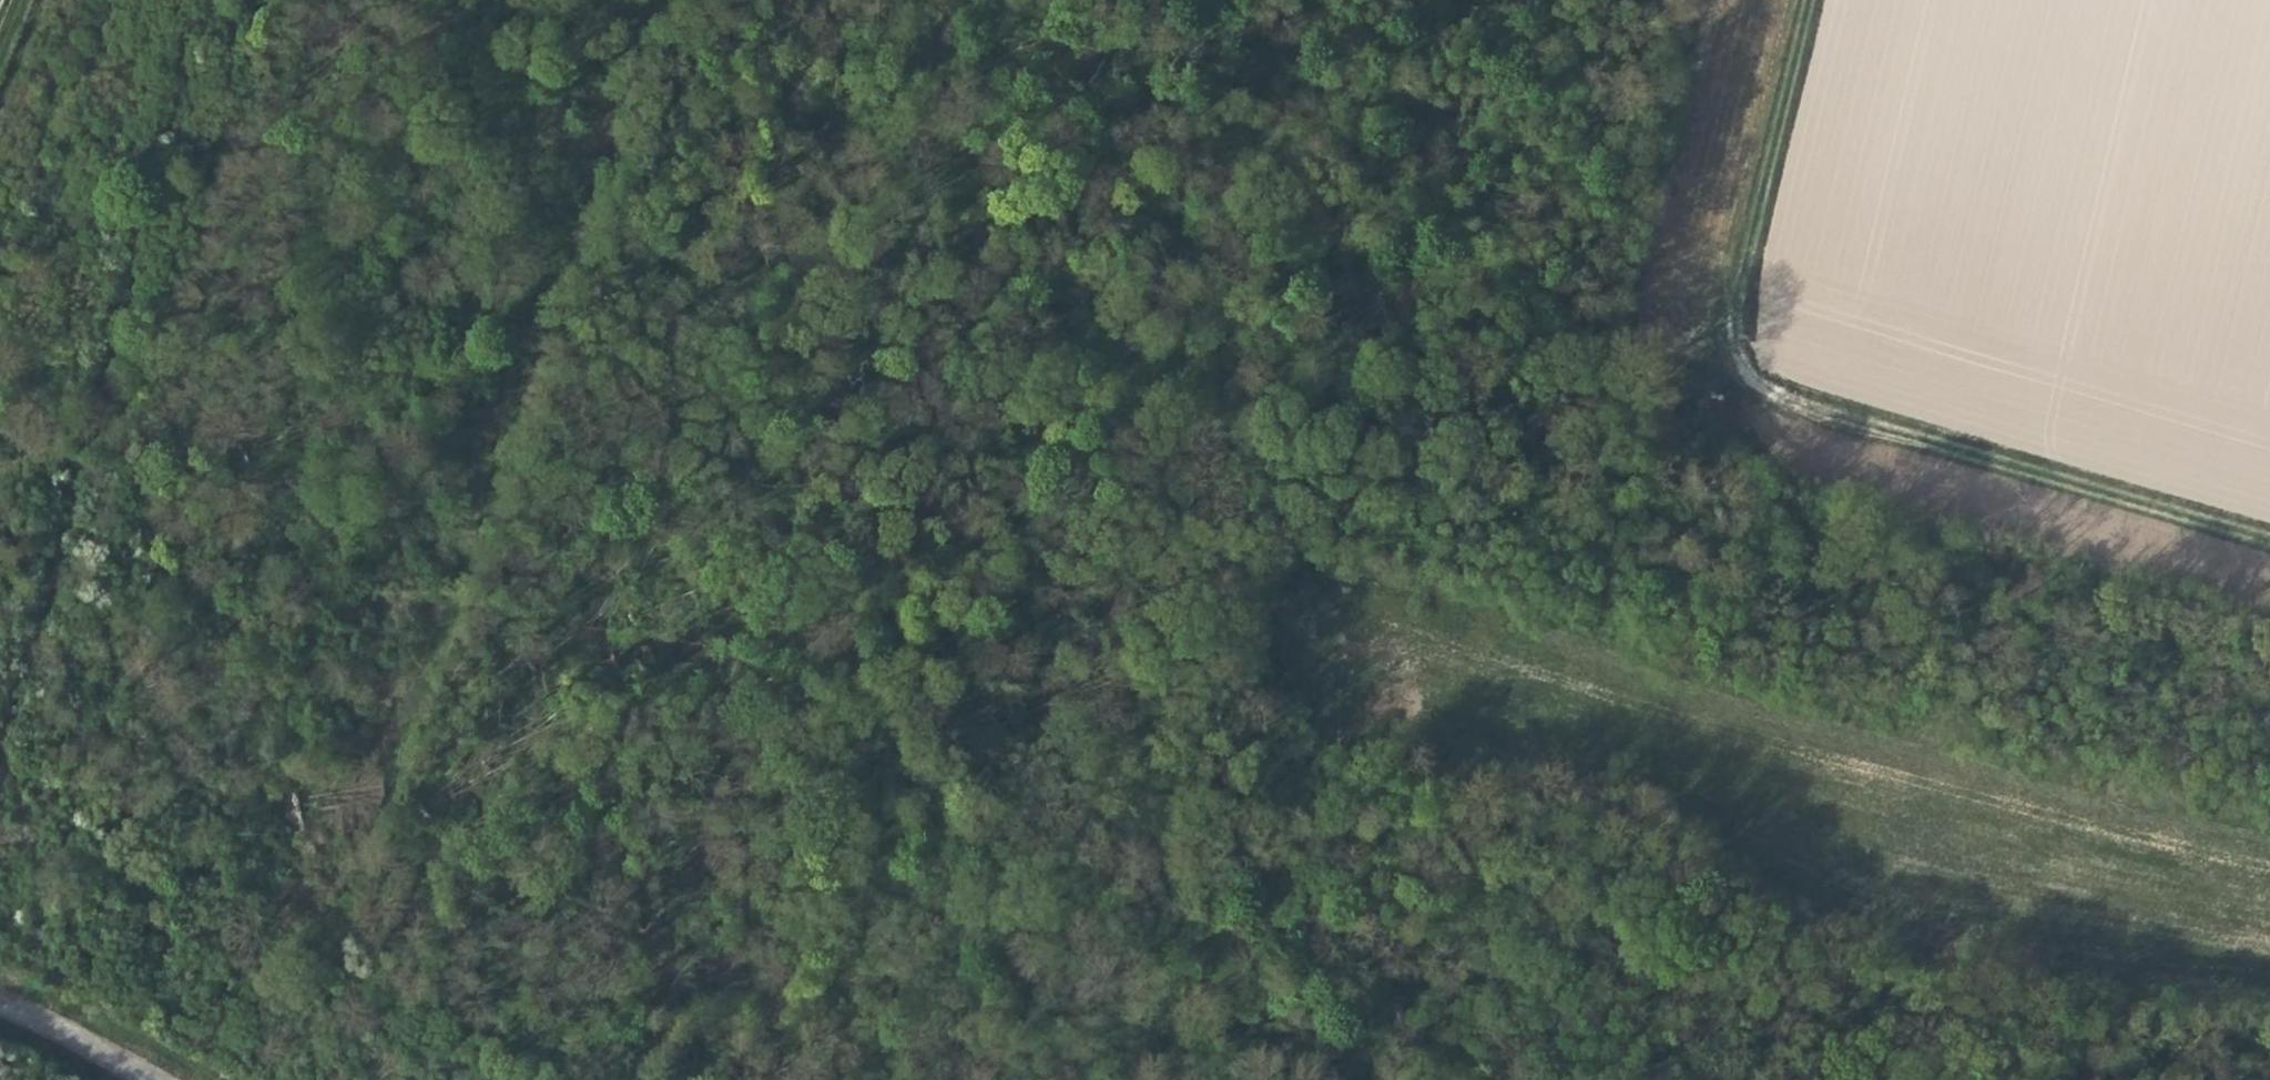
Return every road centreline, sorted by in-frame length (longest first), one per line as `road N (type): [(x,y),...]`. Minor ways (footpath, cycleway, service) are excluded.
road 1 (track): [(1809,0),(1738,301),(1738,348),(1750,380),(1803,411),(2269,549)]
road 2 (track): [(0,754),(209,0)]

